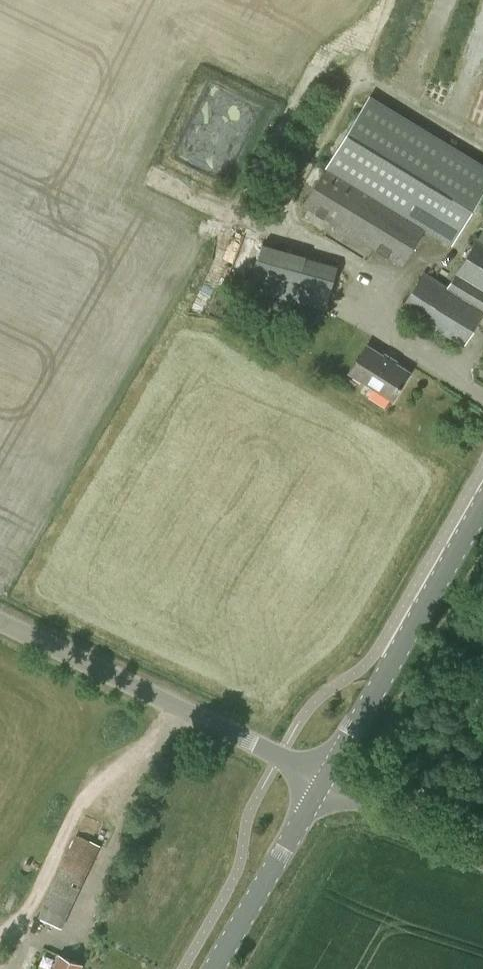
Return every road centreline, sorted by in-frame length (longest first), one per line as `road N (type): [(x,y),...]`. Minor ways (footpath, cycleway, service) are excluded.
road 1 (unclassified): [(326,779),(0,622)]
road 2 (secondary): [(326,779),(482,505)]
road 3 (secondary): [(215,968),(326,779)]
road 4 (tertiary): [(482,854),(326,779)]

